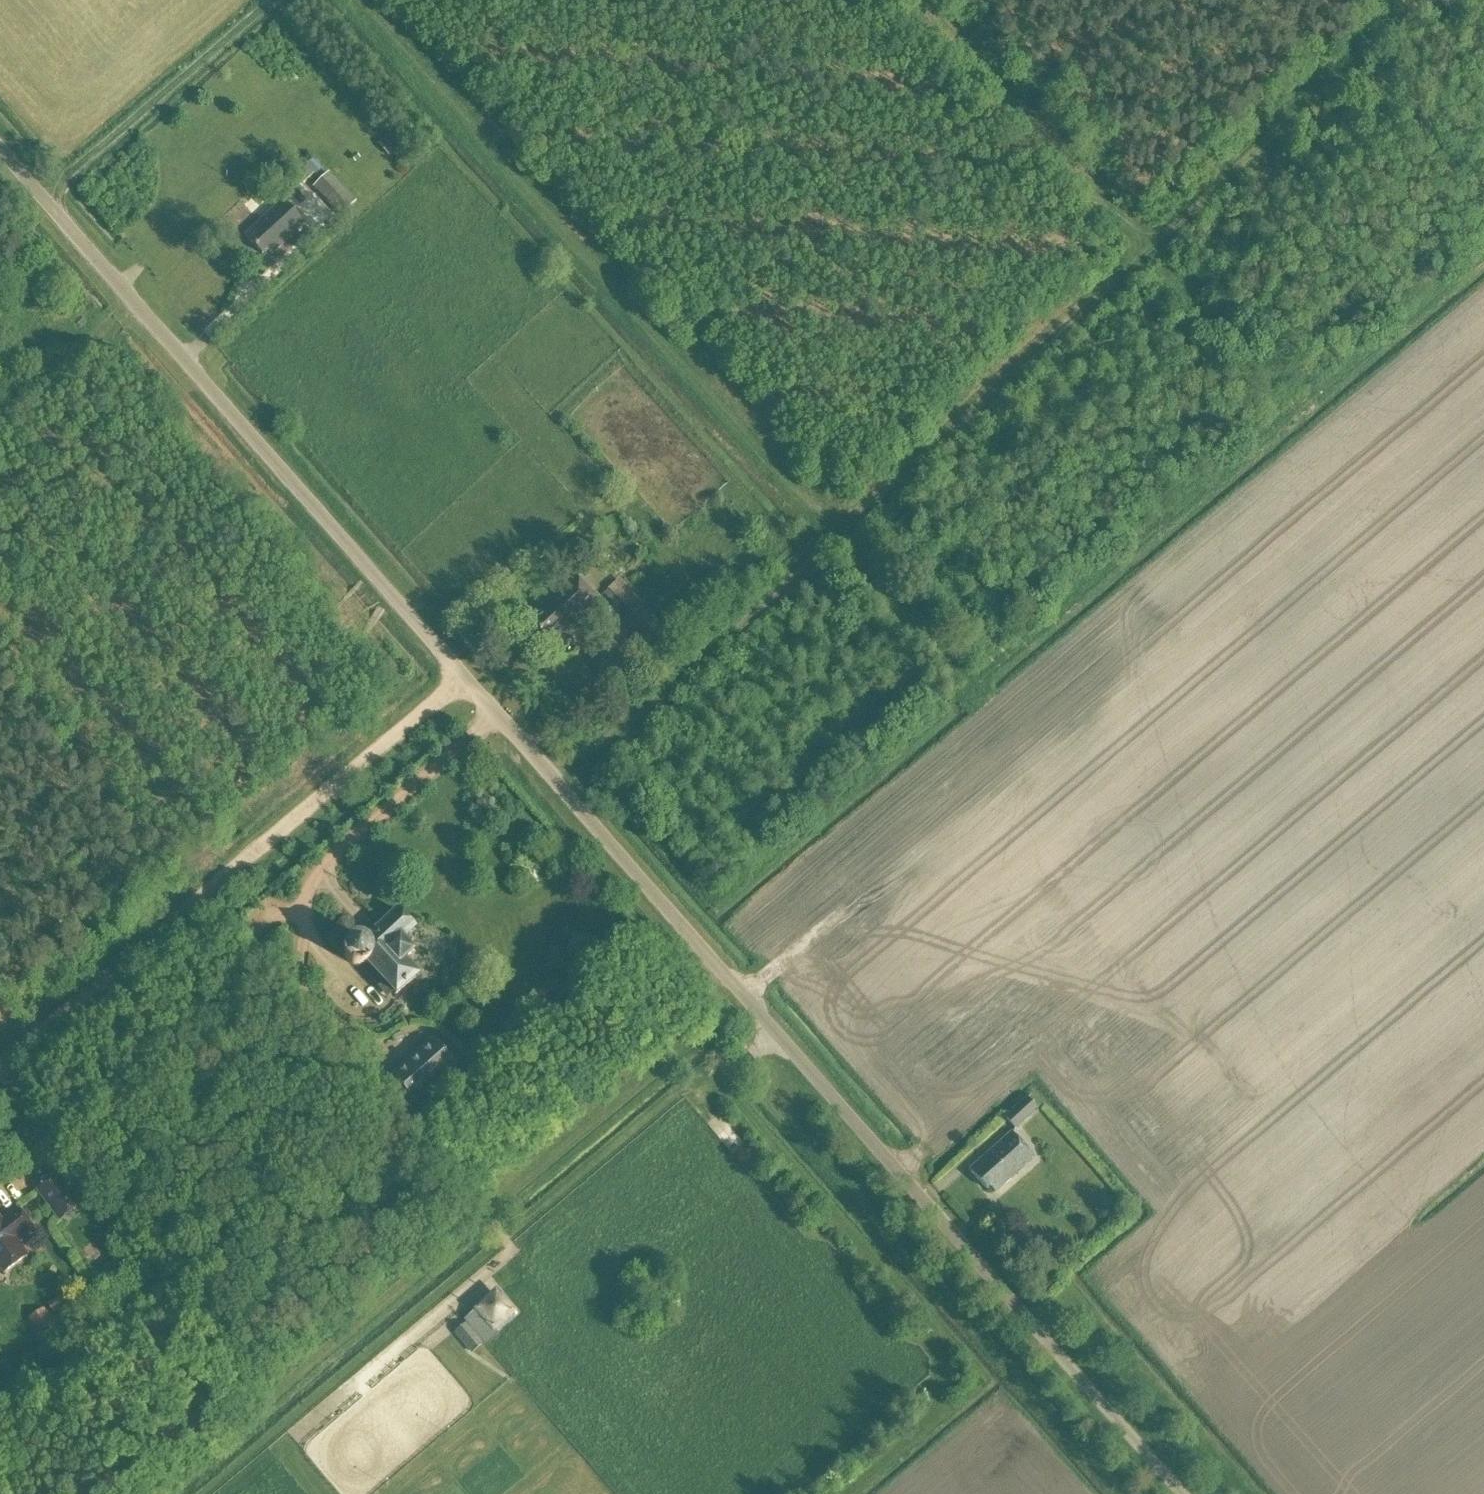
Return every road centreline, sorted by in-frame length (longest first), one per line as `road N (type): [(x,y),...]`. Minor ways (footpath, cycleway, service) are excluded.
road 1 (unclassified): [(1183,1493),(0,151)]
road 2 (track): [(548,772),(648,715),(707,710),(755,688),(777,655),(803,567),(1149,247)]
road 3 (track): [(465,680),(0,1079)]
road 4 (track): [(1149,247),(1431,0)]
road 5 (track): [(44,201),(269,0)]
road 6 (track): [(0,434),(138,307)]

